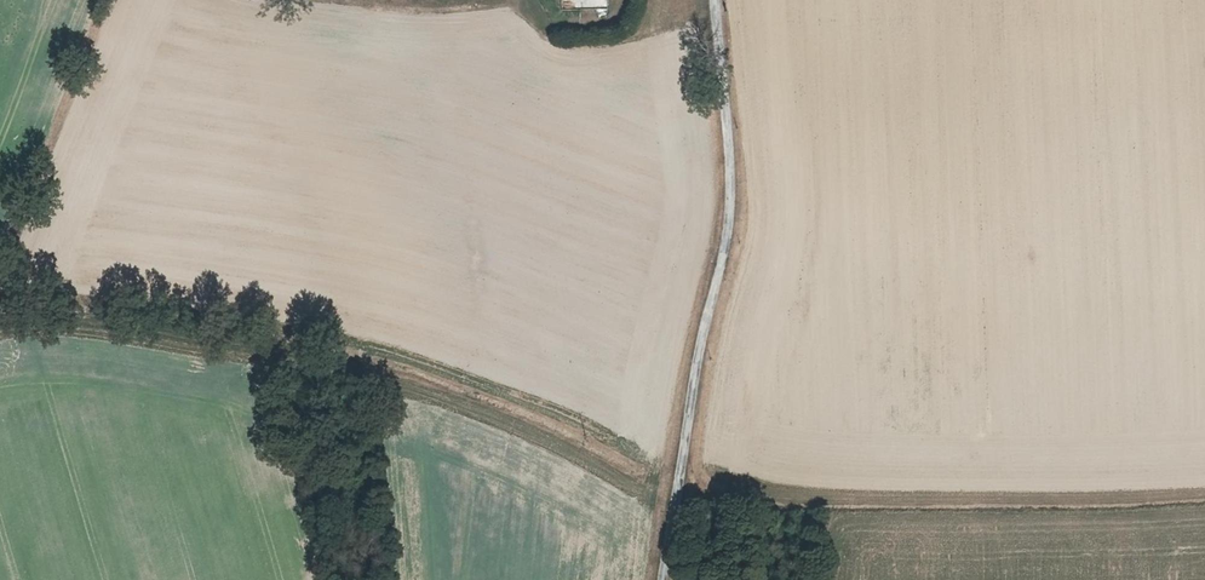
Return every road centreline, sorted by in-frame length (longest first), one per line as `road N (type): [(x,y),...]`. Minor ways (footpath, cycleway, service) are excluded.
road 1 (unclassified): [(660,579),(696,361),(726,239),(713,0)]

